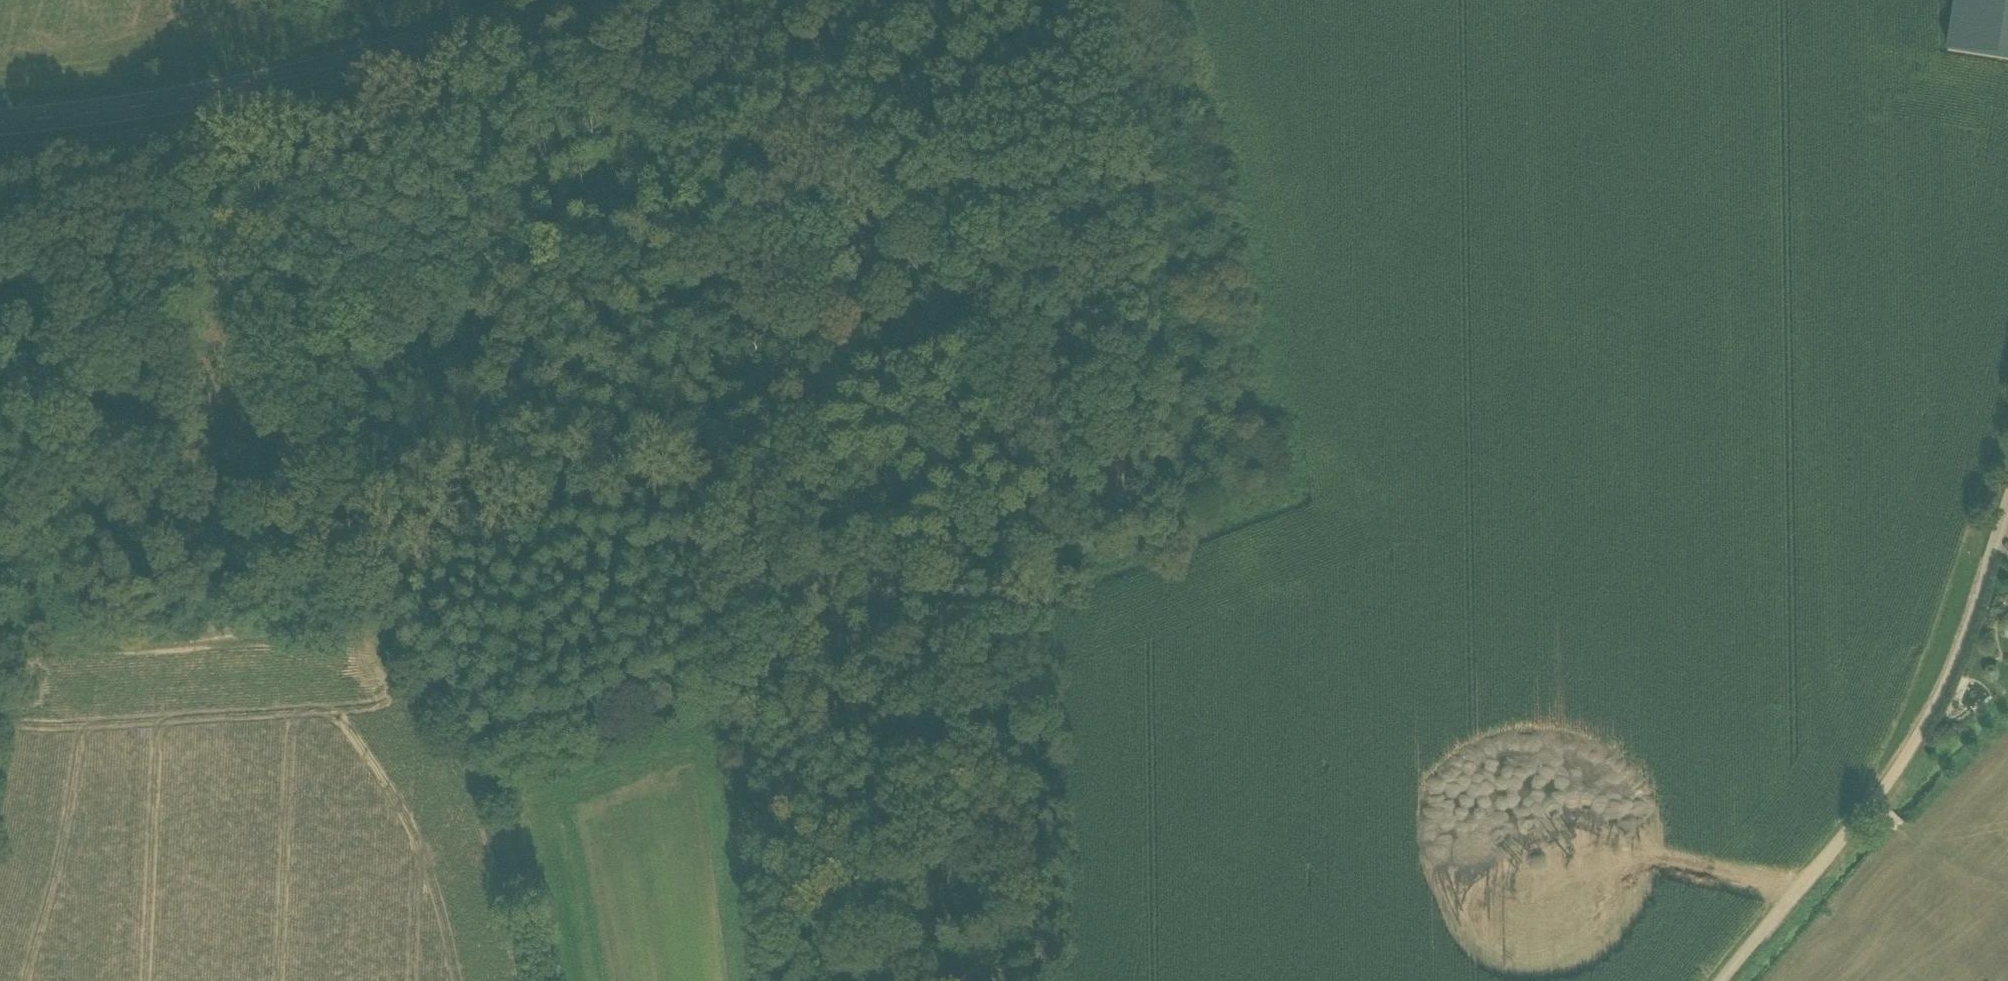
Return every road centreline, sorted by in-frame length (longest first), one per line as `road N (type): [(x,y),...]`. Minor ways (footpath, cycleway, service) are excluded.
road 1 (tertiary): [(0,123),(83,117),(254,85),(415,47),(545,0)]
road 2 (track): [(516,980),(474,812),(363,627)]

